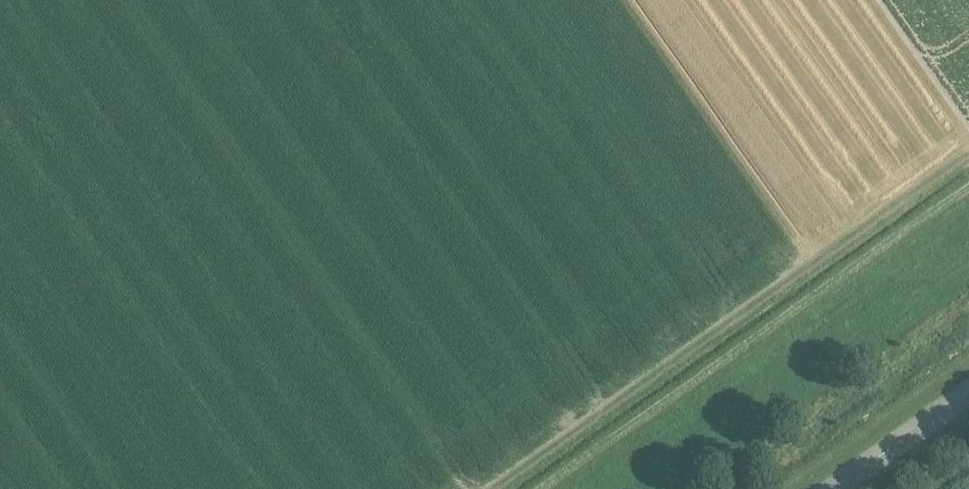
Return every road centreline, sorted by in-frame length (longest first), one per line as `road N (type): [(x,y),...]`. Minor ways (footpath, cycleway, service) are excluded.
road 1 (unclassified): [(828,488),(968,389)]

